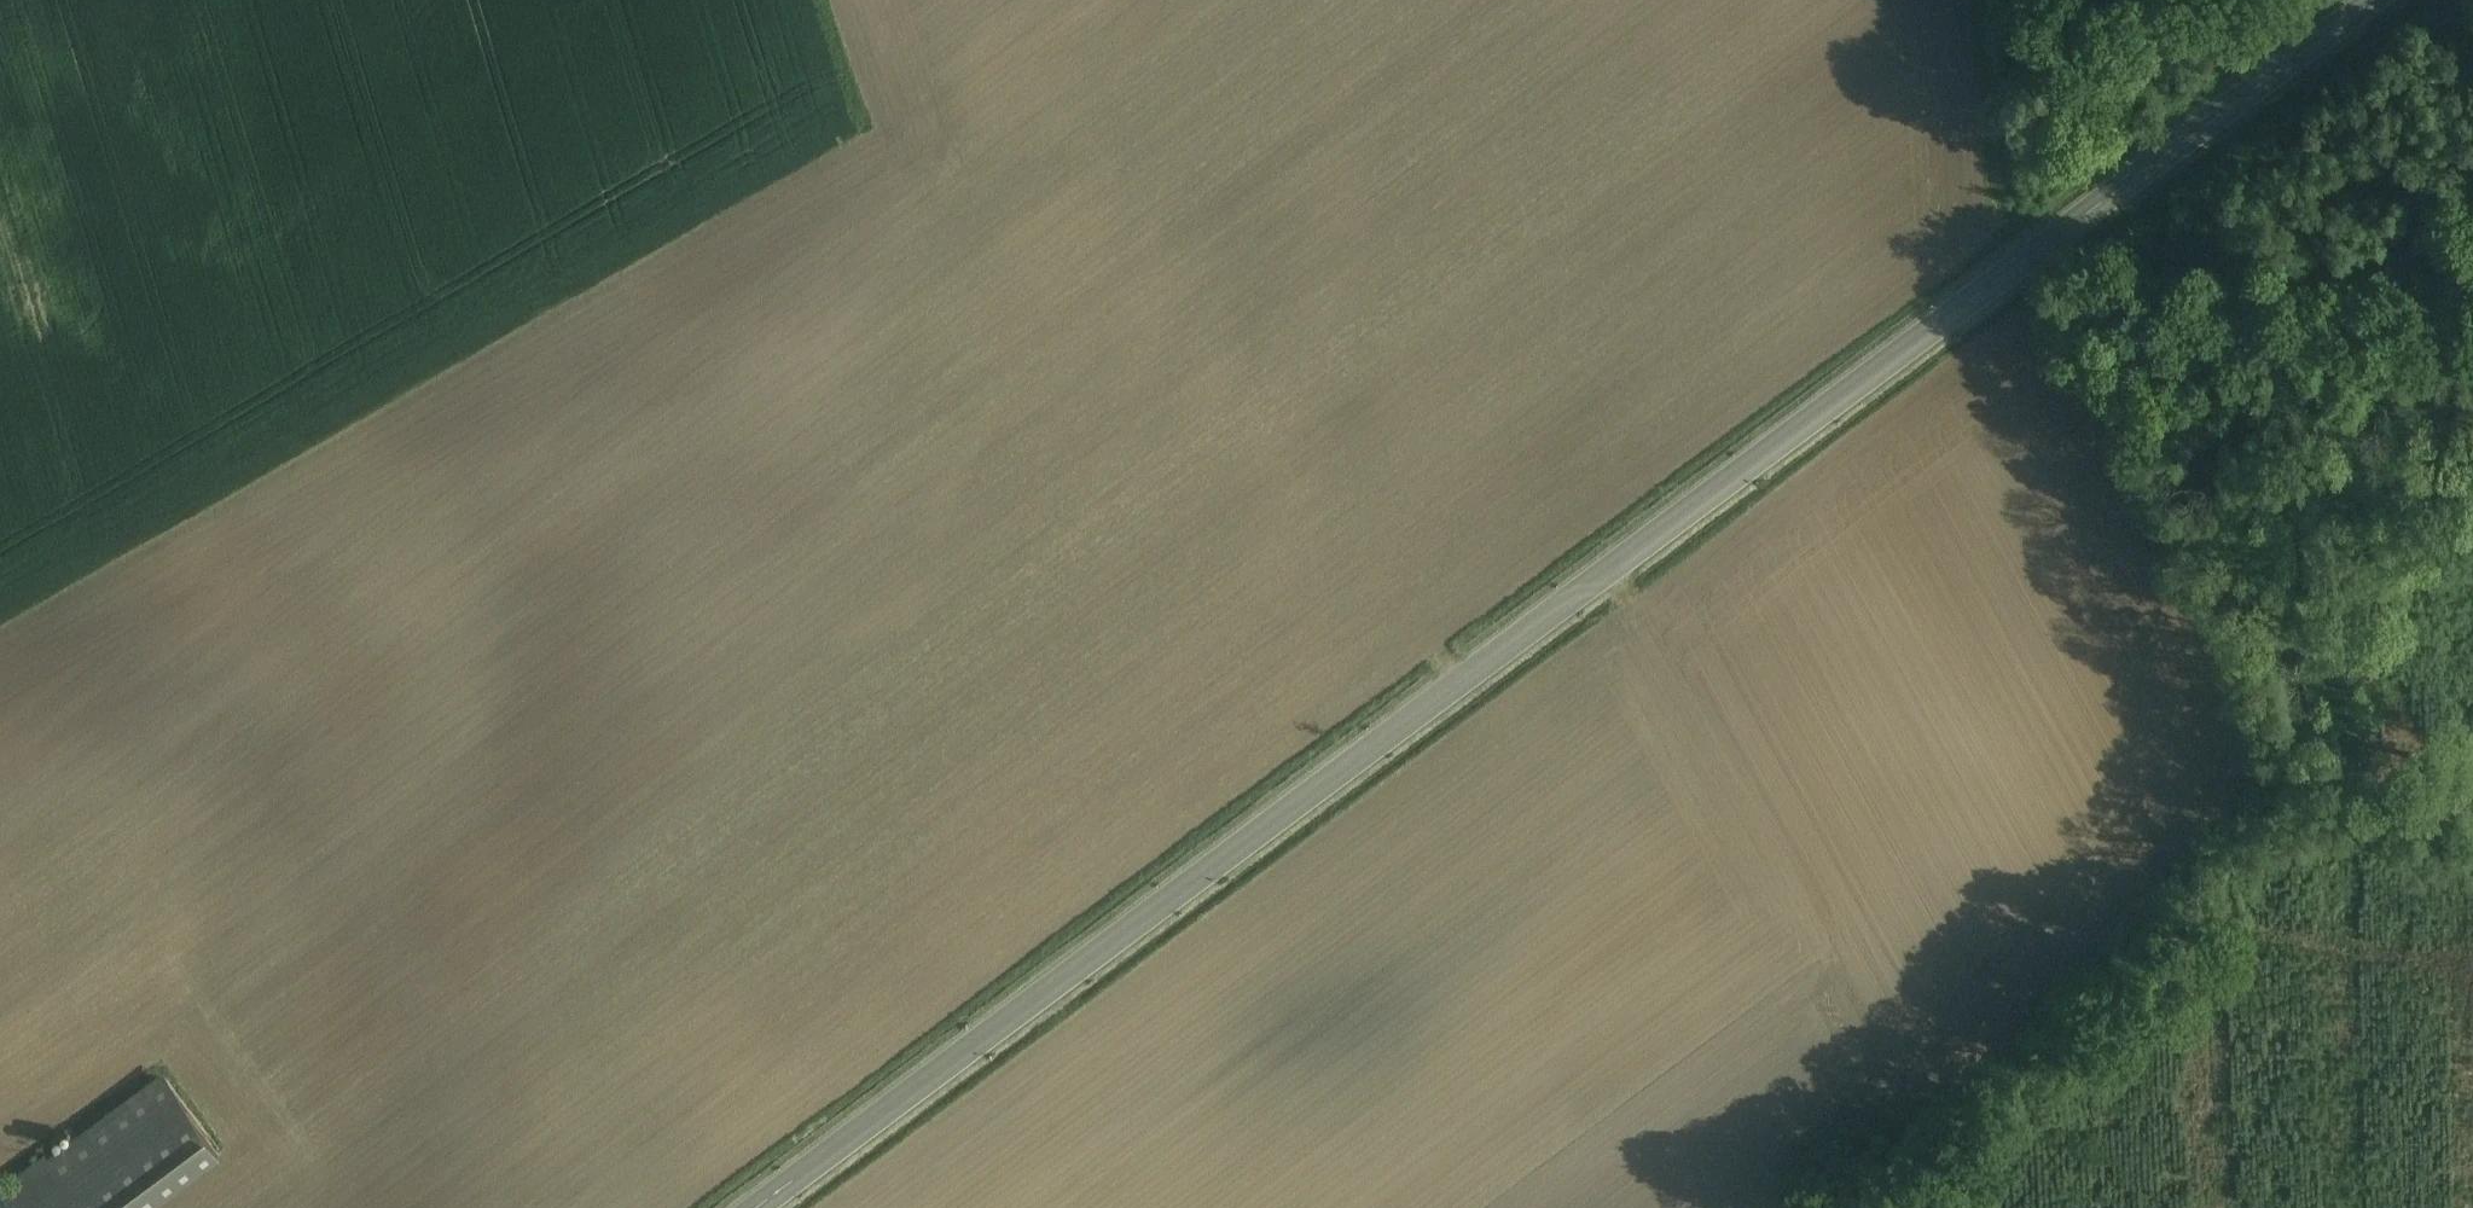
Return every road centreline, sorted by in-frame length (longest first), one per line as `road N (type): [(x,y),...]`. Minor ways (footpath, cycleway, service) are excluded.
road 1 (secondary): [(2373,0),(756,1207)]
road 2 (track): [(2282,939),(2472,986)]

